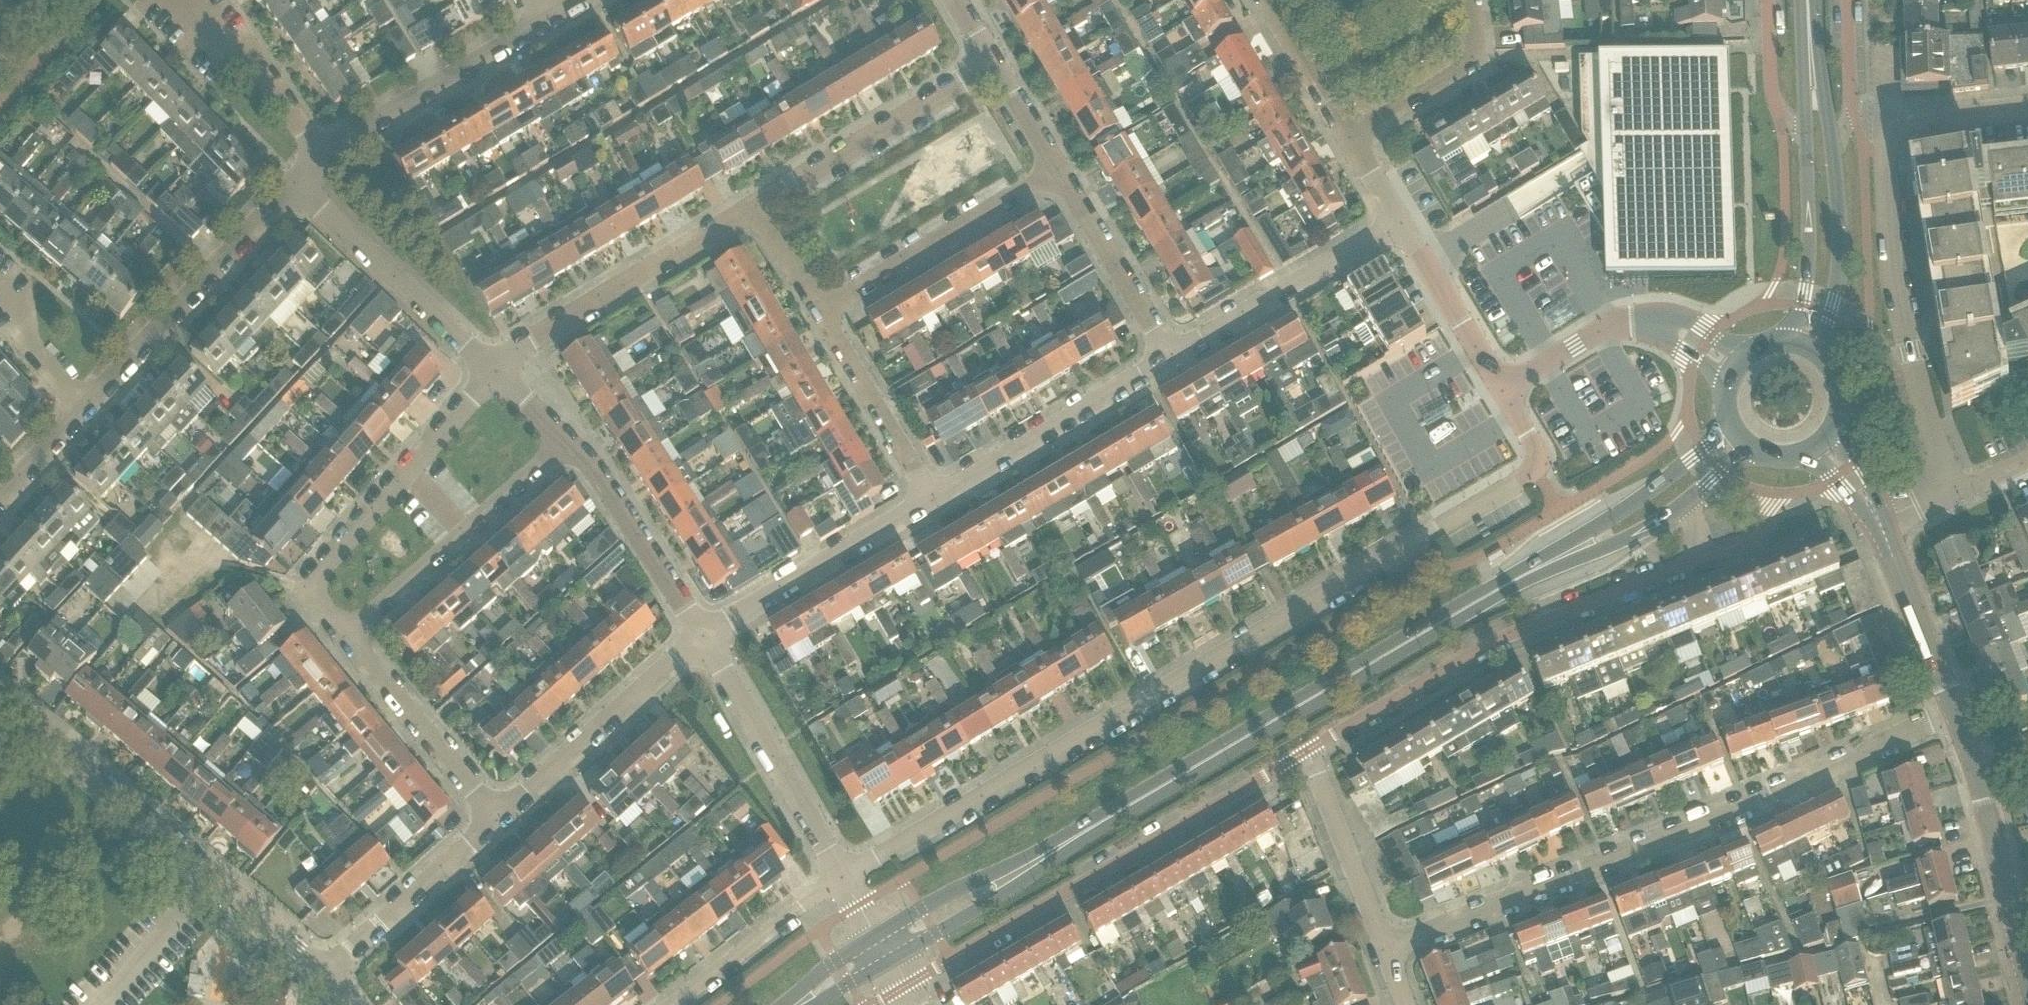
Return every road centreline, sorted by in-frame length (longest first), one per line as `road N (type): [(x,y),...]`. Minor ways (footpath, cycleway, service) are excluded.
road 1 (residential): [(846,876),(1533,471),(1532,441),(1497,389)]
road 2 (residential): [(1384,947),(1956,711)]
road 3 (secondary): [(1034,869),(1558,560)]
road 4 (residential): [(1956,491),(1893,293),(1890,141),(1915,121),(2027,107)]
road 5 (residential): [(1309,749),(1477,651),(1697,563),(1683,503)]
road 6 (residential): [(908,984),(1309,749)]
road 7 (residential): [(0,694),(327,974)]
road 8 (residential): [(345,638),(310,600),(318,569),(494,371)]
road 9 (residential): [(494,371),(534,337),(755,202)]
road 10 (residential): [(87,398),(292,180)]
road 11 (residential): [(345,638),(565,441)]
road 12 (residential): [(930,503),(1169,356)]
road 13 (residential): [(846,876),(703,637)]
road 14 (residential): [(494,371),(292,180)]
road 15 (residential): [(495,818),(703,637)]
road 16 (residential): [(755,202),(992,63)]
road 17 (residential): [(821,308),(1057,168)]
road 18 (residential): [(1169,356),(1401,222)]
road 19 (residential): [(703,637),(930,503)]
road 20 (residential): [(323,153),(545,19)]
road 21 (residential): [(703,637),(590,464),(565,441)]
road 22 (residential): [(495,818),(345,638)]
road 23 (residential): [(327,974),(495,818)]
road 24 (residential): [(930,503),(821,308)]
road 25 (residential): [(323,153),(193,4),(176,20)]
road 26 (unclassified): [(2027,987),(1979,772)]
road 27 (residential): [(1169,356),(1057,168)]
road 28 (secondary): [(1729,426),(1558,560)]
road 29 (residential): [(671,1004),(846,876)]
road 30 (residential): [(1384,947),(1309,749)]
road 31 (secondary): [(1825,354),(1839,239),(1834,150)]
road 32 (residential): [(1352,137),(1475,59),(1470,0)]
road 33 (unclassified): [(1956,711),(1883,530)]
road 34 (residential): [(1497,389),(1401,222)]
road 35 (secondary): [(1807,156),(1810,240),(1799,306),(1783,339)]
road 36 (residential): [(1497,389),(1615,329),(1661,326)]
road 37 (secondary): [(1034,869),(879,935)]
road 38 (secondary): [(895,960),(1034,869)]
road 39 (residential): [(1767,0),(1772,91),(1807,156)]
road 40 (residential): [(1352,137),(1269,0)]
road 41 (residential): [(1834,150),(1852,107),(1848,0)]
road 42 (secondary): [(1558,560),(1625,542),(1683,503)]
road 43 (residential): [(0,494),(87,398)]
road 44 (residential): [(87,398),(0,305)]
road 45 (residential): [(821,308),(755,202)]
road 46 (residential): [(1057,168),(992,63)]

